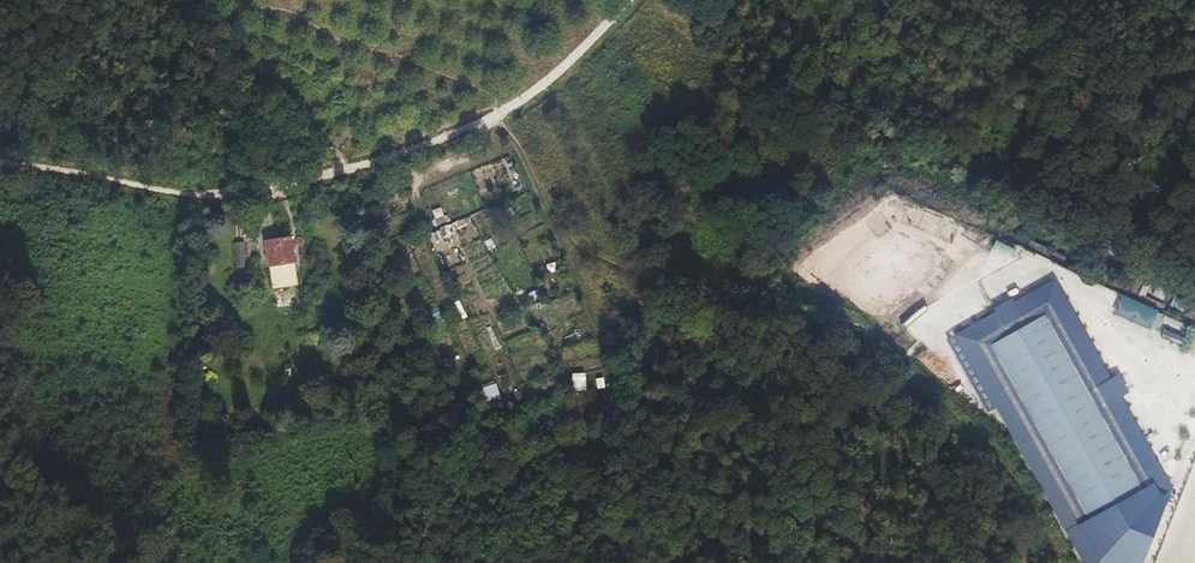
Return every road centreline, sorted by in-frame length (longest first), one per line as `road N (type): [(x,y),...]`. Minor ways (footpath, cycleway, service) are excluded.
road 1 (track): [(339,172),(297,188),(186,192),(0,163)]

